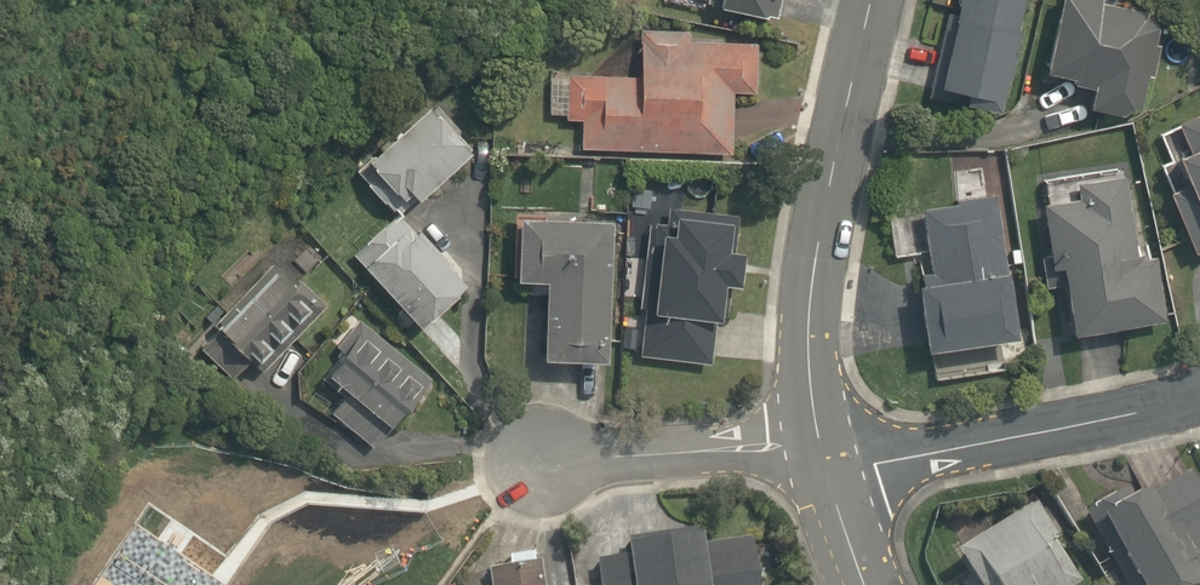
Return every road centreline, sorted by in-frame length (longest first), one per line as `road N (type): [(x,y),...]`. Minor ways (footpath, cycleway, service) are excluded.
road 1 (tertiary): [(869,0),(816,257),(820,459)]
road 2 (residential): [(820,459),(875,464),(1199,401)]
road 3 (residential): [(547,467),(773,445),(820,459)]
road 4 (tertiary): [(820,459),(865,584)]

